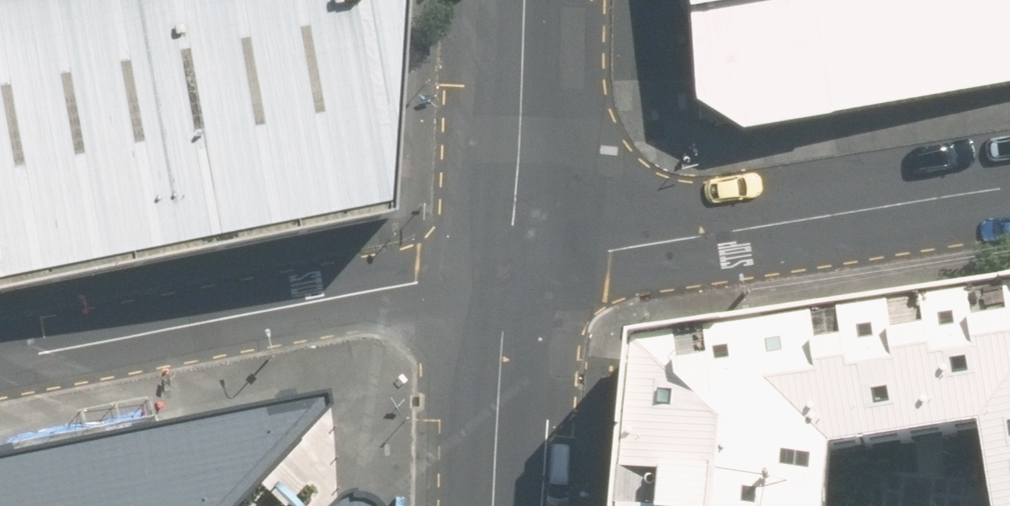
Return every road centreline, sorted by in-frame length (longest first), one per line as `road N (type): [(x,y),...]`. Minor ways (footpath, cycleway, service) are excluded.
road 1 (residential): [(0,372),(510,278)]
road 2 (residential): [(1009,197),(510,278)]
road 3 (residential): [(510,278),(522,0)]
road 4 (residential): [(496,505),(510,278)]

